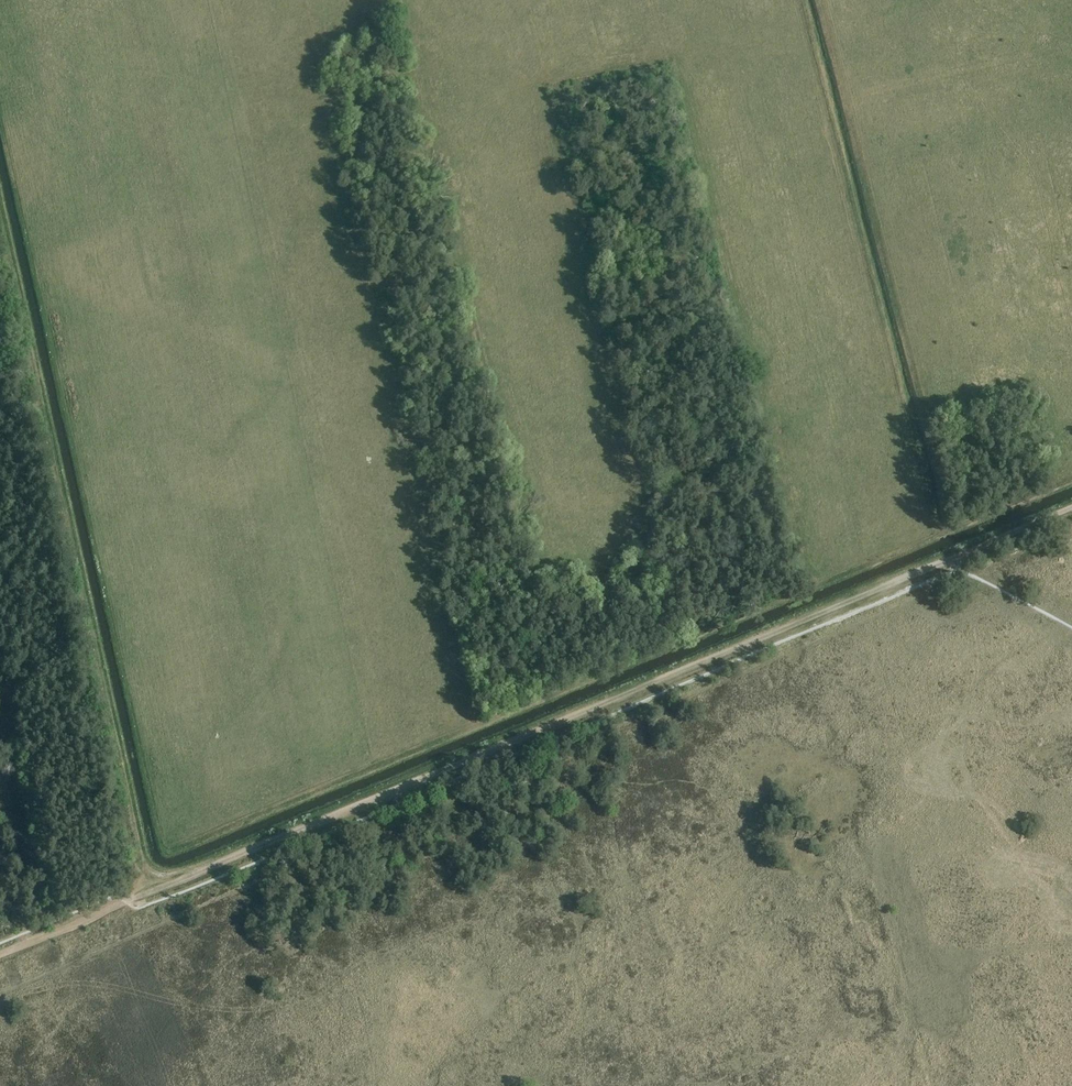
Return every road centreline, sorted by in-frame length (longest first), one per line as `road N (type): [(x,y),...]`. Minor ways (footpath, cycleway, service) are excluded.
road 1 (track): [(145,895),(1071,508)]
road 2 (track): [(0,229),(145,895)]
road 3 (track): [(0,956),(145,895)]

